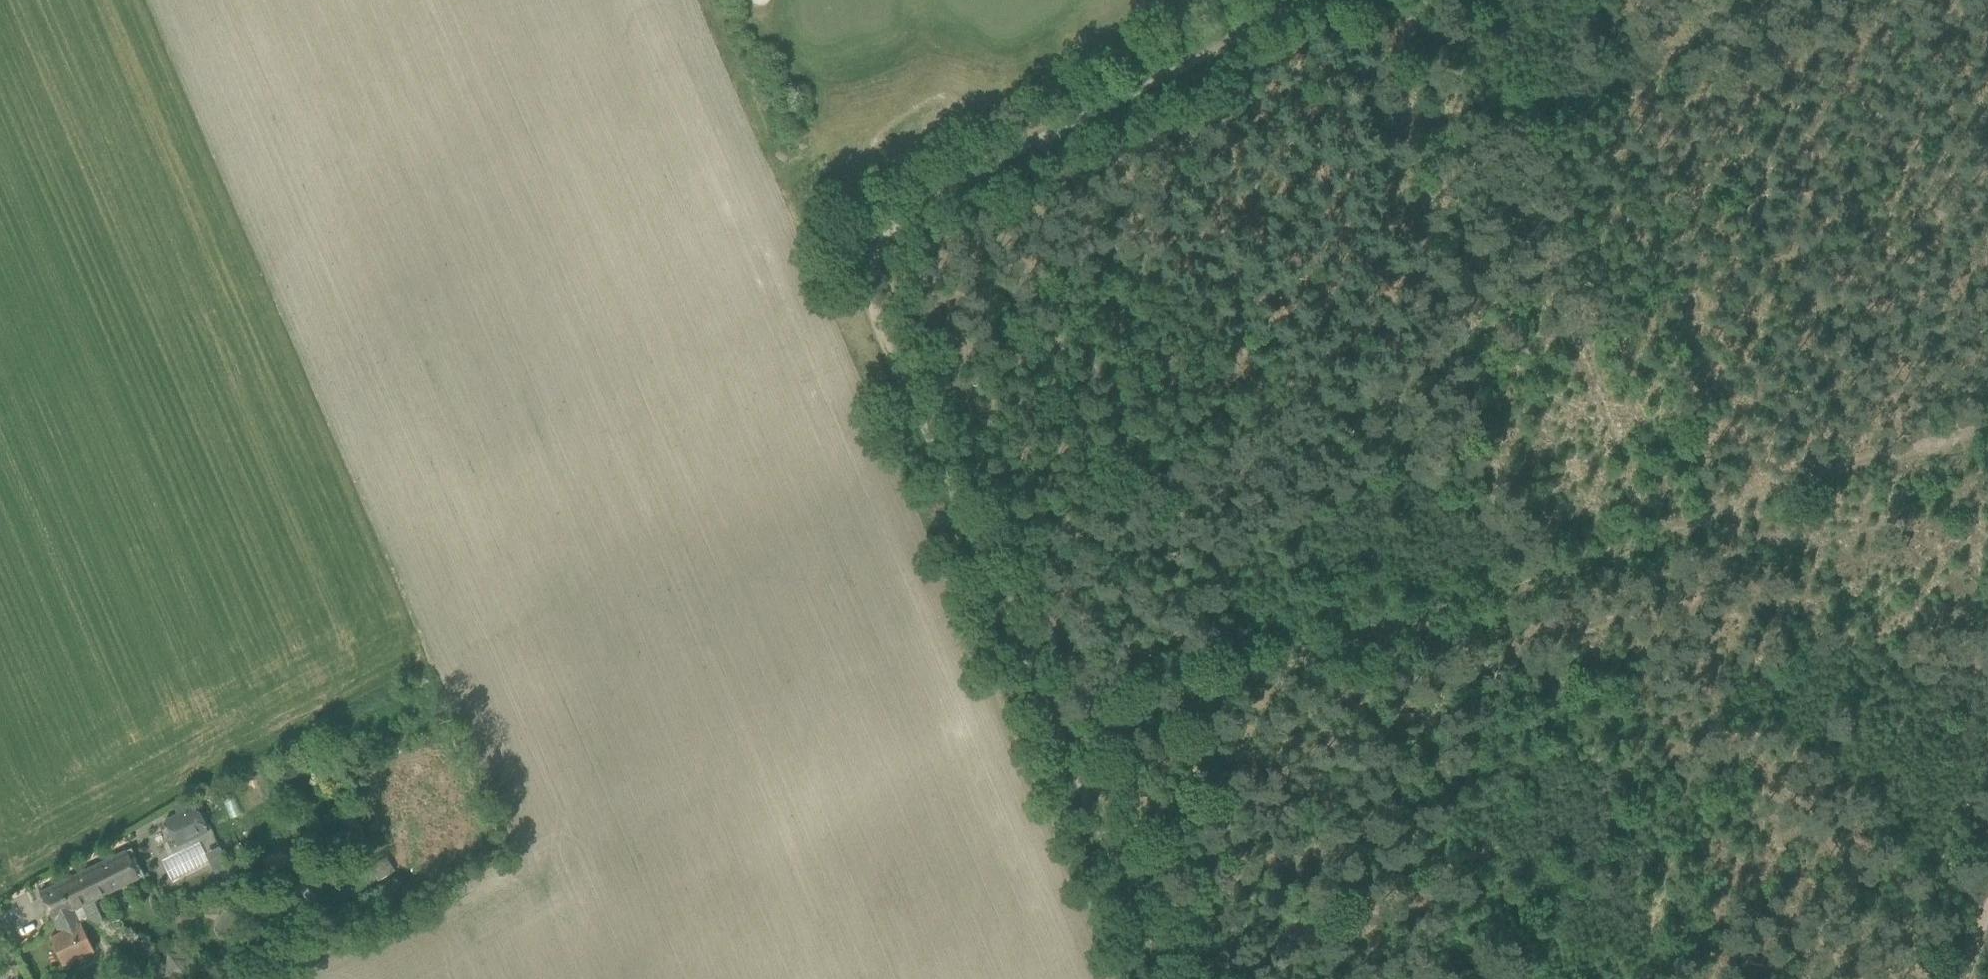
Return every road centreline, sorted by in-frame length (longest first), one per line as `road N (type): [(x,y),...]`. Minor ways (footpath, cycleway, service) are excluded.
road 1 (track): [(1269,0),(924,182),(872,224),(859,255),(1167,978)]

